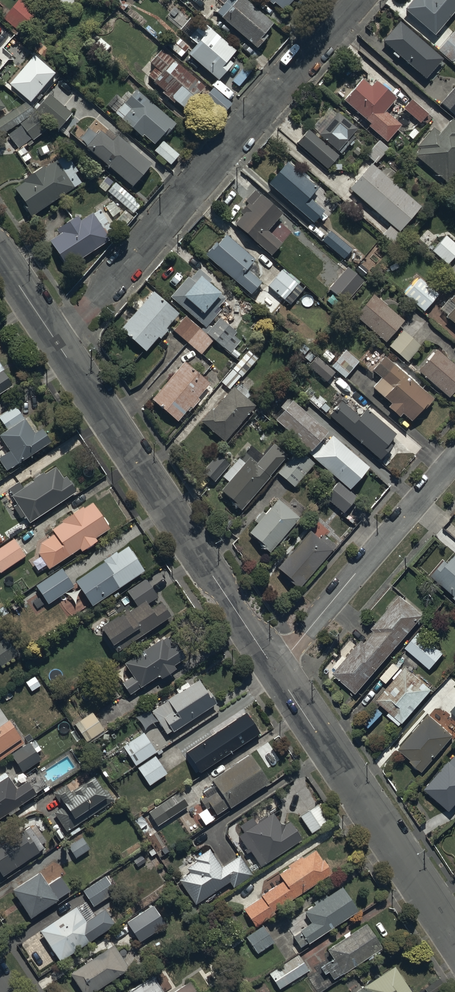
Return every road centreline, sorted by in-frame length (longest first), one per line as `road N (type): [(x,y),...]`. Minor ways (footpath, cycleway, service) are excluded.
road 1 (residential): [(58,348),(354,0)]
road 2 (residential): [(276,670),(58,348)]
road 3 (residential): [(454,940),(276,670)]
road 4 (residential): [(276,670),(454,458)]

